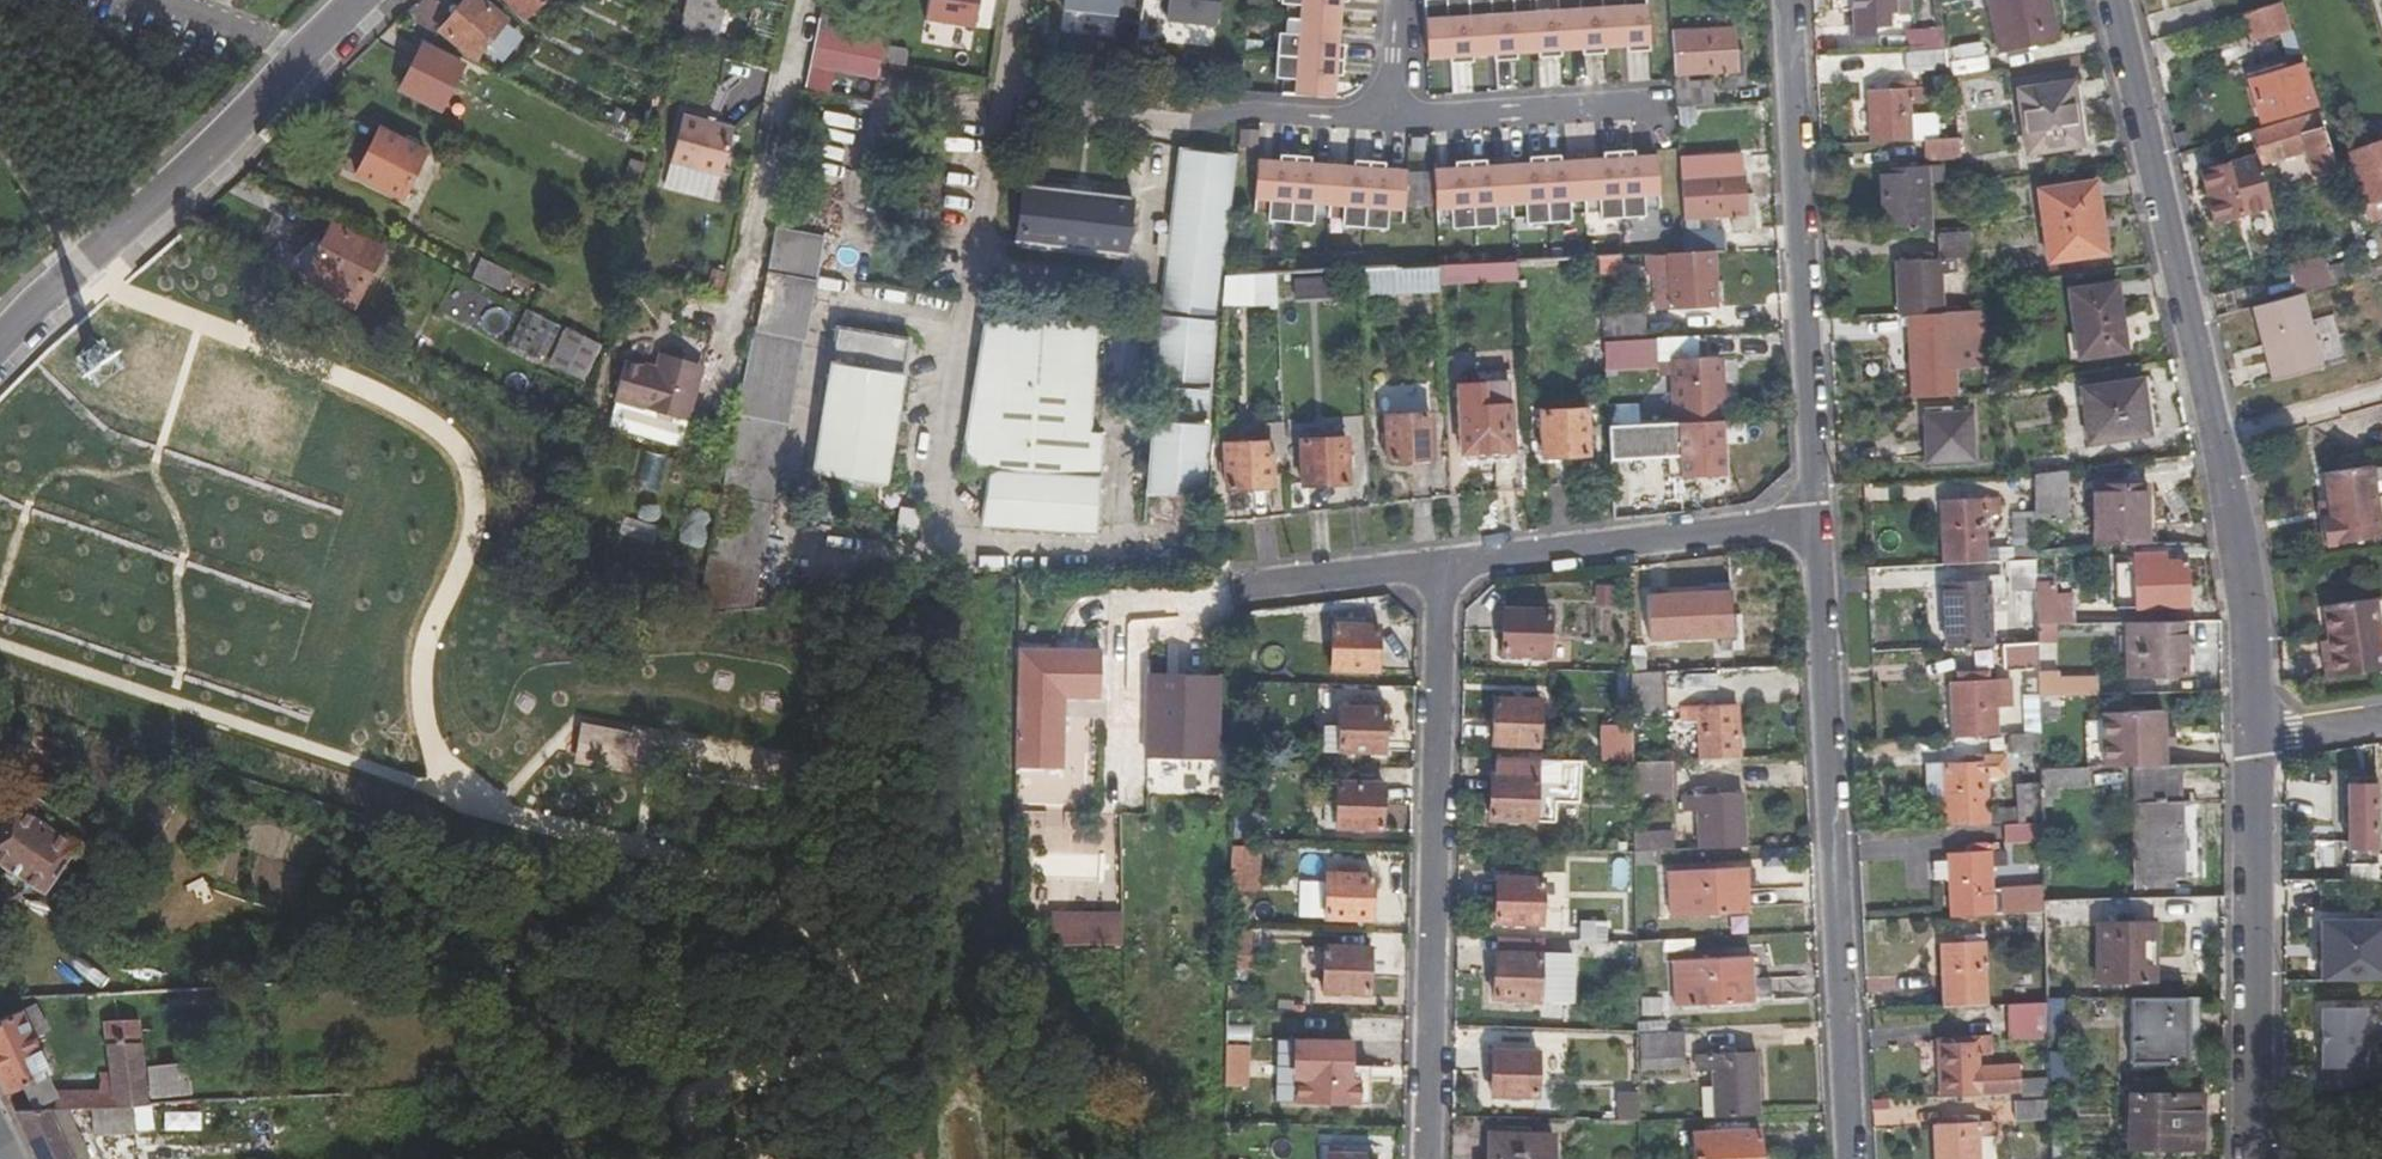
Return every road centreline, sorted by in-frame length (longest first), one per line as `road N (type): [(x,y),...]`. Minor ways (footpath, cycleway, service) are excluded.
road 1 (residential): [(1801,523),(1842,1158)]
road 2 (residential): [(1434,564),(1419,1158)]
road 3 (residential): [(1781,0),(1801,523)]
road 4 (residential): [(0,351),(358,0)]
road 5 (residential): [(1022,0),(1008,96),(1190,124),(1246,114),(1395,119)]
road 6 (residential): [(2212,446),(2109,0)]
road 7 (residential): [(2250,1158),(2259,736)]
road 8 (residential): [(1434,564),(1801,523)]
road 9 (residential): [(2259,736),(2212,446)]
road 10 (residential): [(1395,119),(1655,103)]
road 11 (residential): [(1238,586),(1434,564)]
road 12 (residential): [(2381,391),(2212,446)]
road 13 (residential): [(2259,736),(2381,720)]

